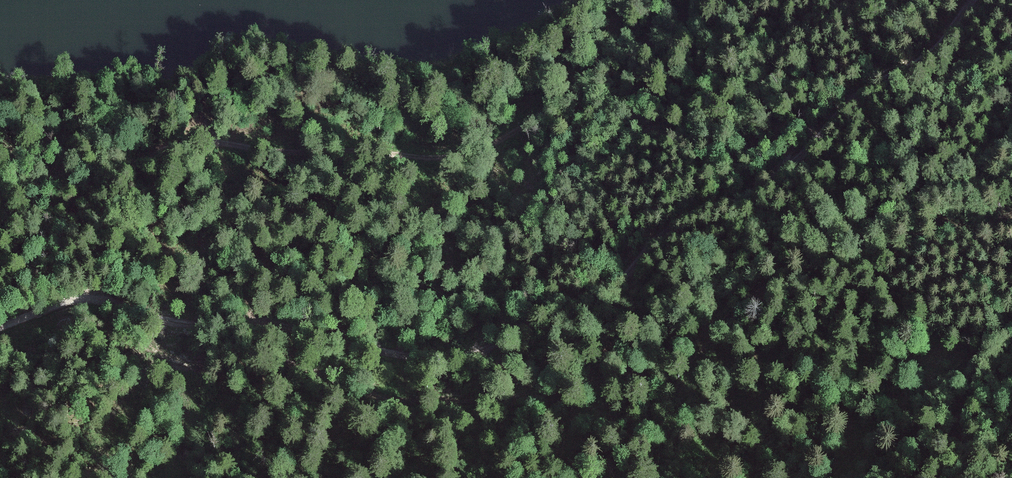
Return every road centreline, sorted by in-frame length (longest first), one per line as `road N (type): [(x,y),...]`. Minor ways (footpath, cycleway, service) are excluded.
road 1 (track): [(970,0),(937,45),(858,91),(775,176),(667,228),(609,286),(490,347),(411,356),(270,324),(168,321),(85,299),(0,329)]
road 2 (track): [(0,341),(70,318),(95,319),(178,363),(204,366),(248,352),(393,402),(534,399),(679,364),(716,346),(760,299),(1011,214)]
road 3 (track): [(0,198),(114,176),(160,150),(211,141),(460,158),(531,121),(704,0)]
road 4 (track): [(837,477),(888,422),(1011,337)]

